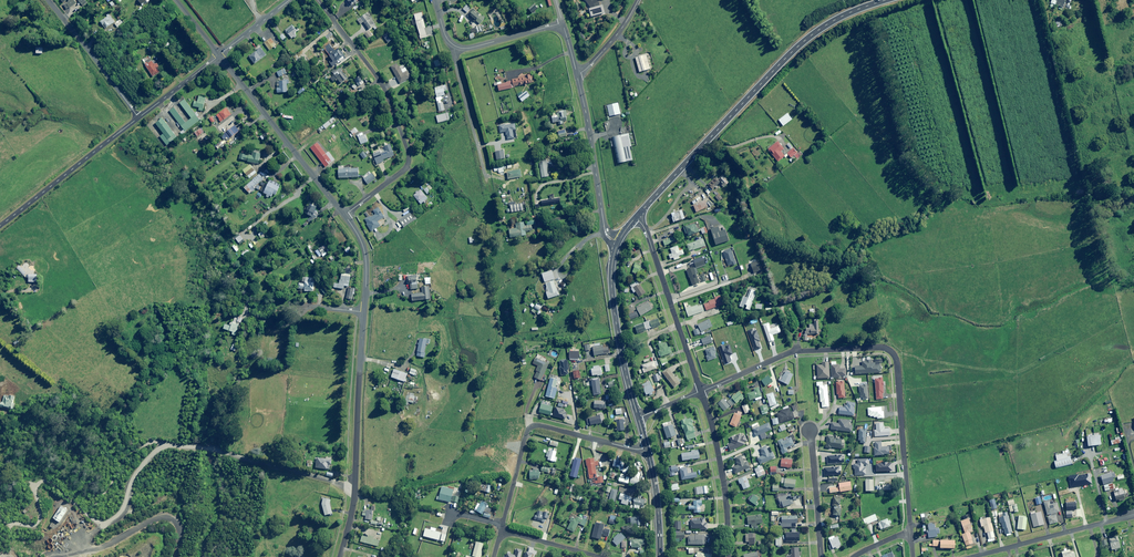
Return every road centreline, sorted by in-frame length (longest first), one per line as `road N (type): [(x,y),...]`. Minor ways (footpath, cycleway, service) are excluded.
road 1 (primary): [(636,218),(798,46),(887,0)]
road 2 (residential): [(344,216),(401,172),(408,155),(381,82),(317,0)]
road 3 (residential): [(340,556),(353,508),(364,312)]
road 4 (residential): [(501,530),(532,428),(647,448)]
road 5 (residential): [(344,216),(219,56)]
road 6 (residential): [(701,392),(795,352),(892,352)]
road 7 (residential): [(701,392),(636,218)]
road 8 (residential): [(911,534),(892,352)]
road 9 (primary): [(639,418),(612,296),(619,242)]
road 10 (residential): [(577,74),(604,226),(619,242)]
road 11 (residential): [(0,225),(138,118)]
road 12 (residential): [(728,556),(720,460),(701,392)]
road 13 (residential): [(972,556),(1133,515)]
road 14 (residential): [(138,118),(47,0)]
road 15 (residential): [(485,176),(457,47)]
road 16 (residential): [(821,556),(810,431)]

